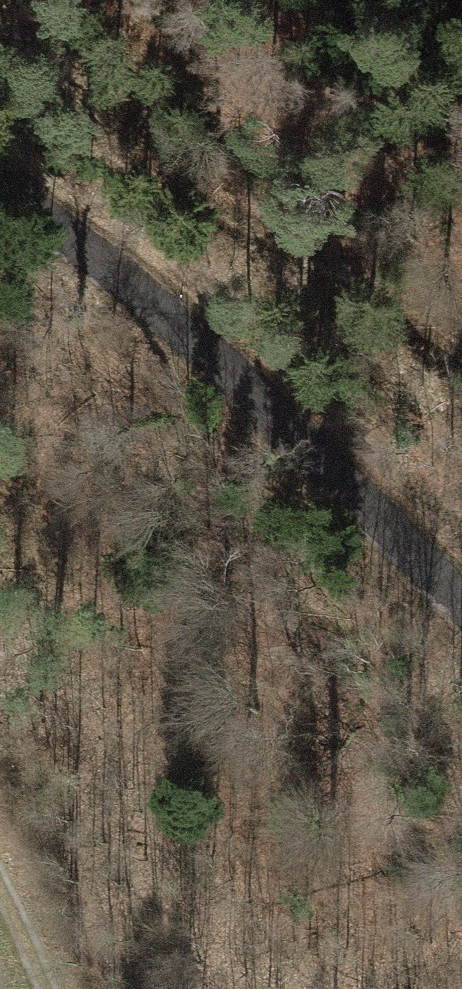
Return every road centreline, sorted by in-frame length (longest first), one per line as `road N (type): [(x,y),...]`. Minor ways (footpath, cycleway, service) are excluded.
road 1 (unclassified): [(0,193),(315,447),(461,600)]
road 2 (track): [(461,363),(370,280),(0,114)]

